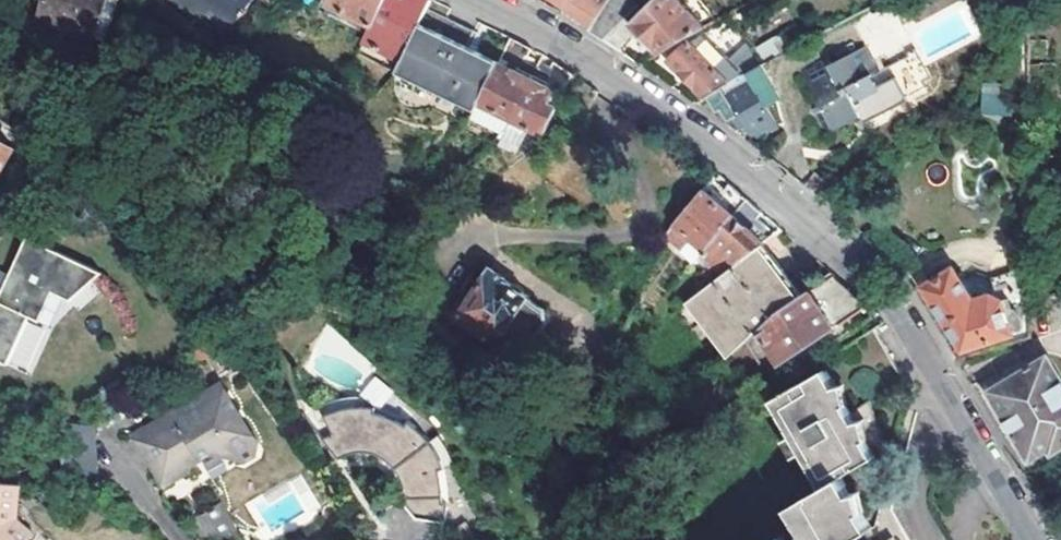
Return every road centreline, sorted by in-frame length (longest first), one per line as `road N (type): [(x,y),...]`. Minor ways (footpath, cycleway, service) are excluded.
road 1 (residential): [(1036,539),(913,335),(870,285),(663,110),(552,38),(476,0)]

